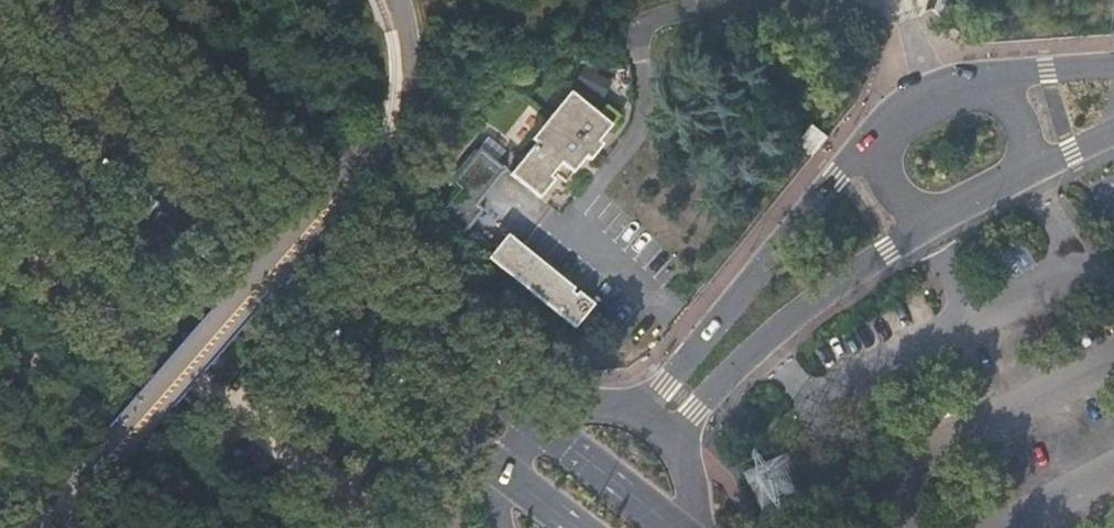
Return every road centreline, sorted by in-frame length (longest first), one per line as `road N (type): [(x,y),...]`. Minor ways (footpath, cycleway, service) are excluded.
road 1 (secondary): [(544,423),(310,245),(23,0)]
road 2 (secondary): [(0,63),(384,383),(504,469)]
road 3 (unclassified): [(867,145),(649,405),(622,417)]
road 4 (unclassified): [(663,445),(793,318),(917,233)]
road 5 (secondary): [(677,527),(544,423)]
road 6 (unclassified): [(998,80),(937,96),(867,145)]
road 7 (unclassified): [(917,233),(1036,165)]

